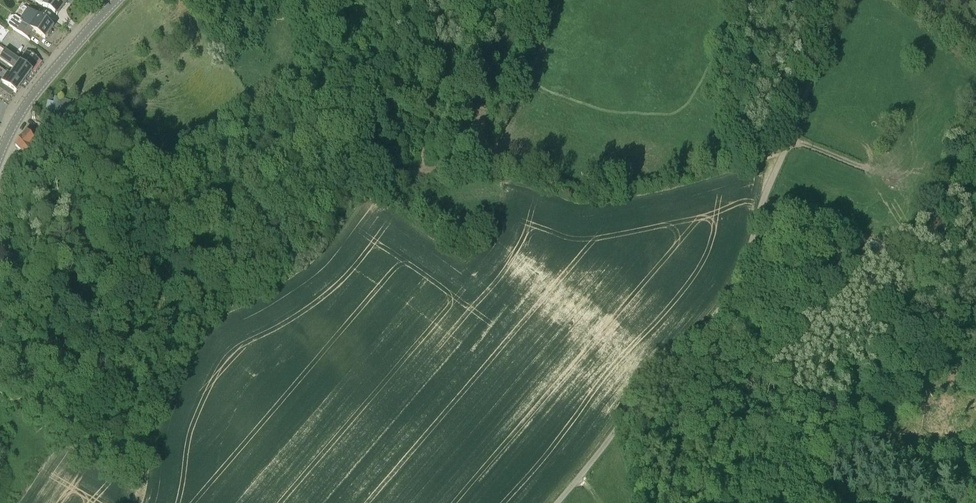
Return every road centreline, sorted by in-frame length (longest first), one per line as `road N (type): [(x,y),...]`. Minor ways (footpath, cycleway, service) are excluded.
road 1 (unclassified): [(557,502),(734,286),(838,0)]
road 2 (tertiary): [(0,154),(39,86),(115,0)]
road 3 (track): [(798,0),(773,162)]

